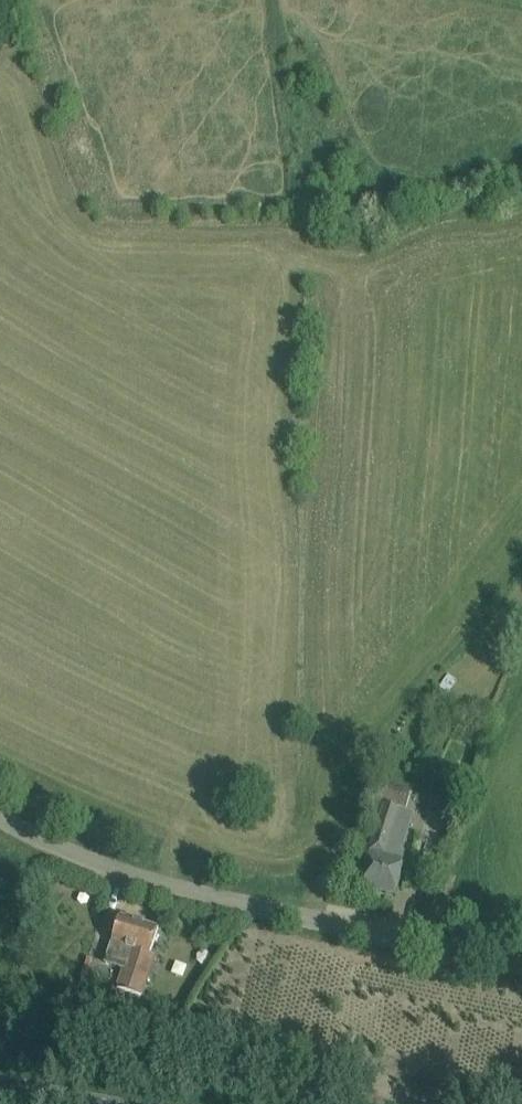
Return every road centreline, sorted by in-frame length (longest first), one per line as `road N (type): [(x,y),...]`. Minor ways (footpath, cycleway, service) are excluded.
road 1 (unclassified): [(521,965),(137,877),(0,813)]

